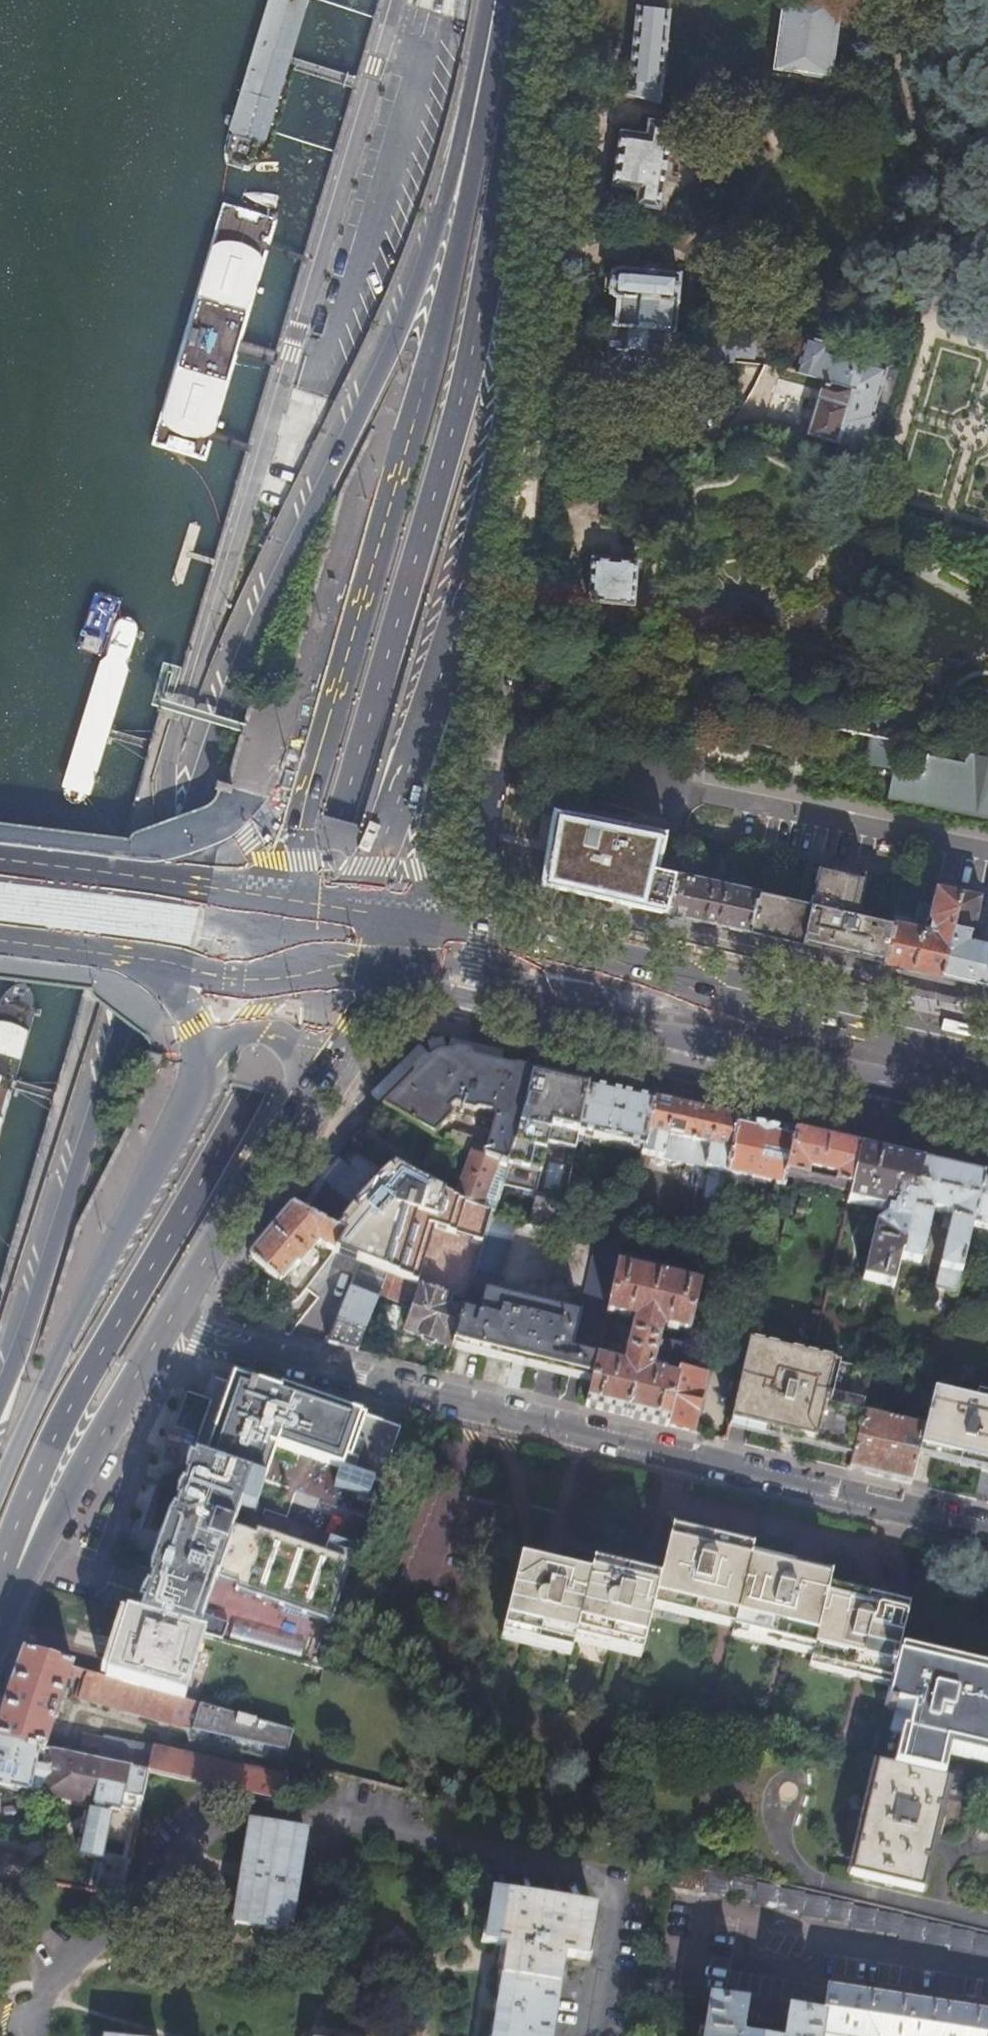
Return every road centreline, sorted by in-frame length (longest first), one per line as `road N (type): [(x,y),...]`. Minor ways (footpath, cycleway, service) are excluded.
road 1 (primary): [(0,1571),(59,1425),(251,1089),(465,386),(520,82)]
road 2 (primary): [(477,100),(393,346),(175,825),(0,1396)]
road 3 (residential): [(987,1532),(198,1340),(176,1307)]
road 4 (primary): [(477,100),(473,170),(441,323),(328,700)]
road 5 (primary): [(400,992),(987,1122)]
road 6 (primary): [(454,637),(476,573),(514,398),(528,212),(520,82)]
road 7 (primary): [(205,1073),(32,1411),(0,1496)]
road 8 (primary): [(740,1007),(613,1002),(470,968),(312,948)]
road 9 (primary): [(0,1633),(96,1441),(176,1307)]
road 10 (residential): [(635,784),(987,856)]
road 11 (primary): [(458,930),(431,866),(462,701),(454,637)]
road 12 (primary): [(347,917),(374,866),(454,637)]
road 13 (primary): [(740,1007),(556,950),(458,930)]
road 14 (primary): [(328,700),(273,819),(182,901)]
road 15 (primary): [(987,1063),(740,1007)]
road 16 (primary): [(176,1307),(301,1095)]
road 17 (primary): [(90,942),(130,927),(312,948)]
road 18 (primary): [(328,700),(332,730),(304,830),(304,914)]
road 19 (primary): [(182,901),(0,880)]
road 20 (primary): [(301,1095),(400,992)]
road 21 (primary): [(304,914),(182,901)]

